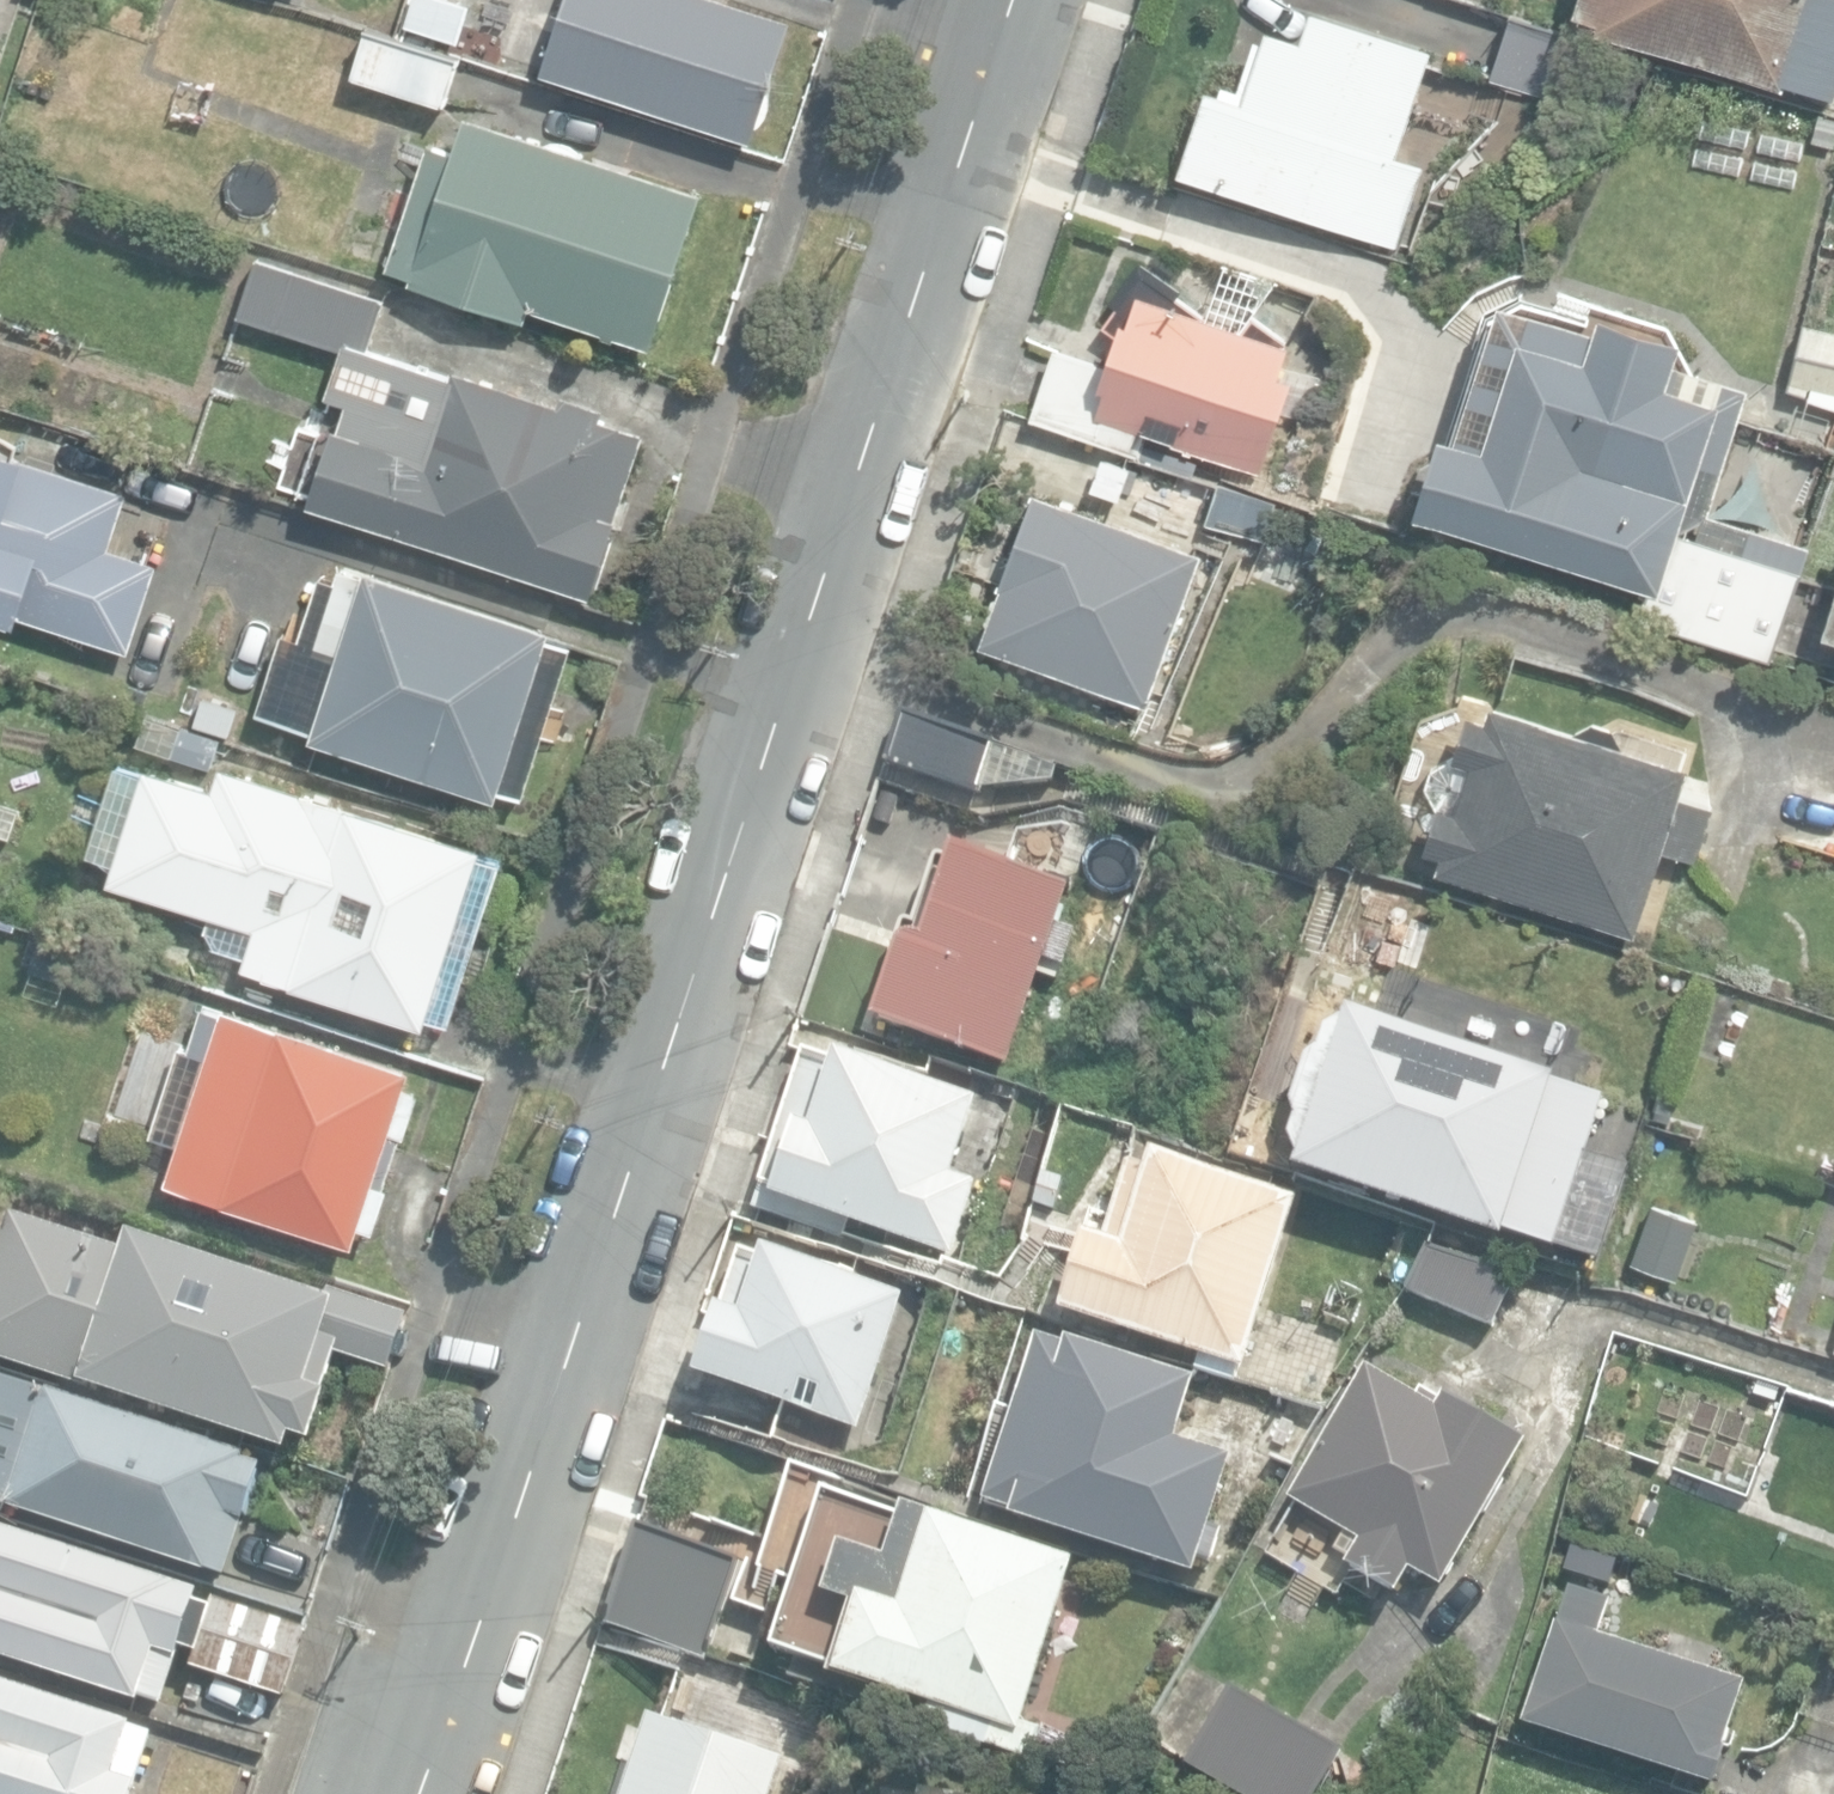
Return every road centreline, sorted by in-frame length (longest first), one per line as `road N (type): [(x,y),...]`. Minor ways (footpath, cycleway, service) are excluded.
road 1 (residential): [(415,1793),(790,691),(1008,0)]

